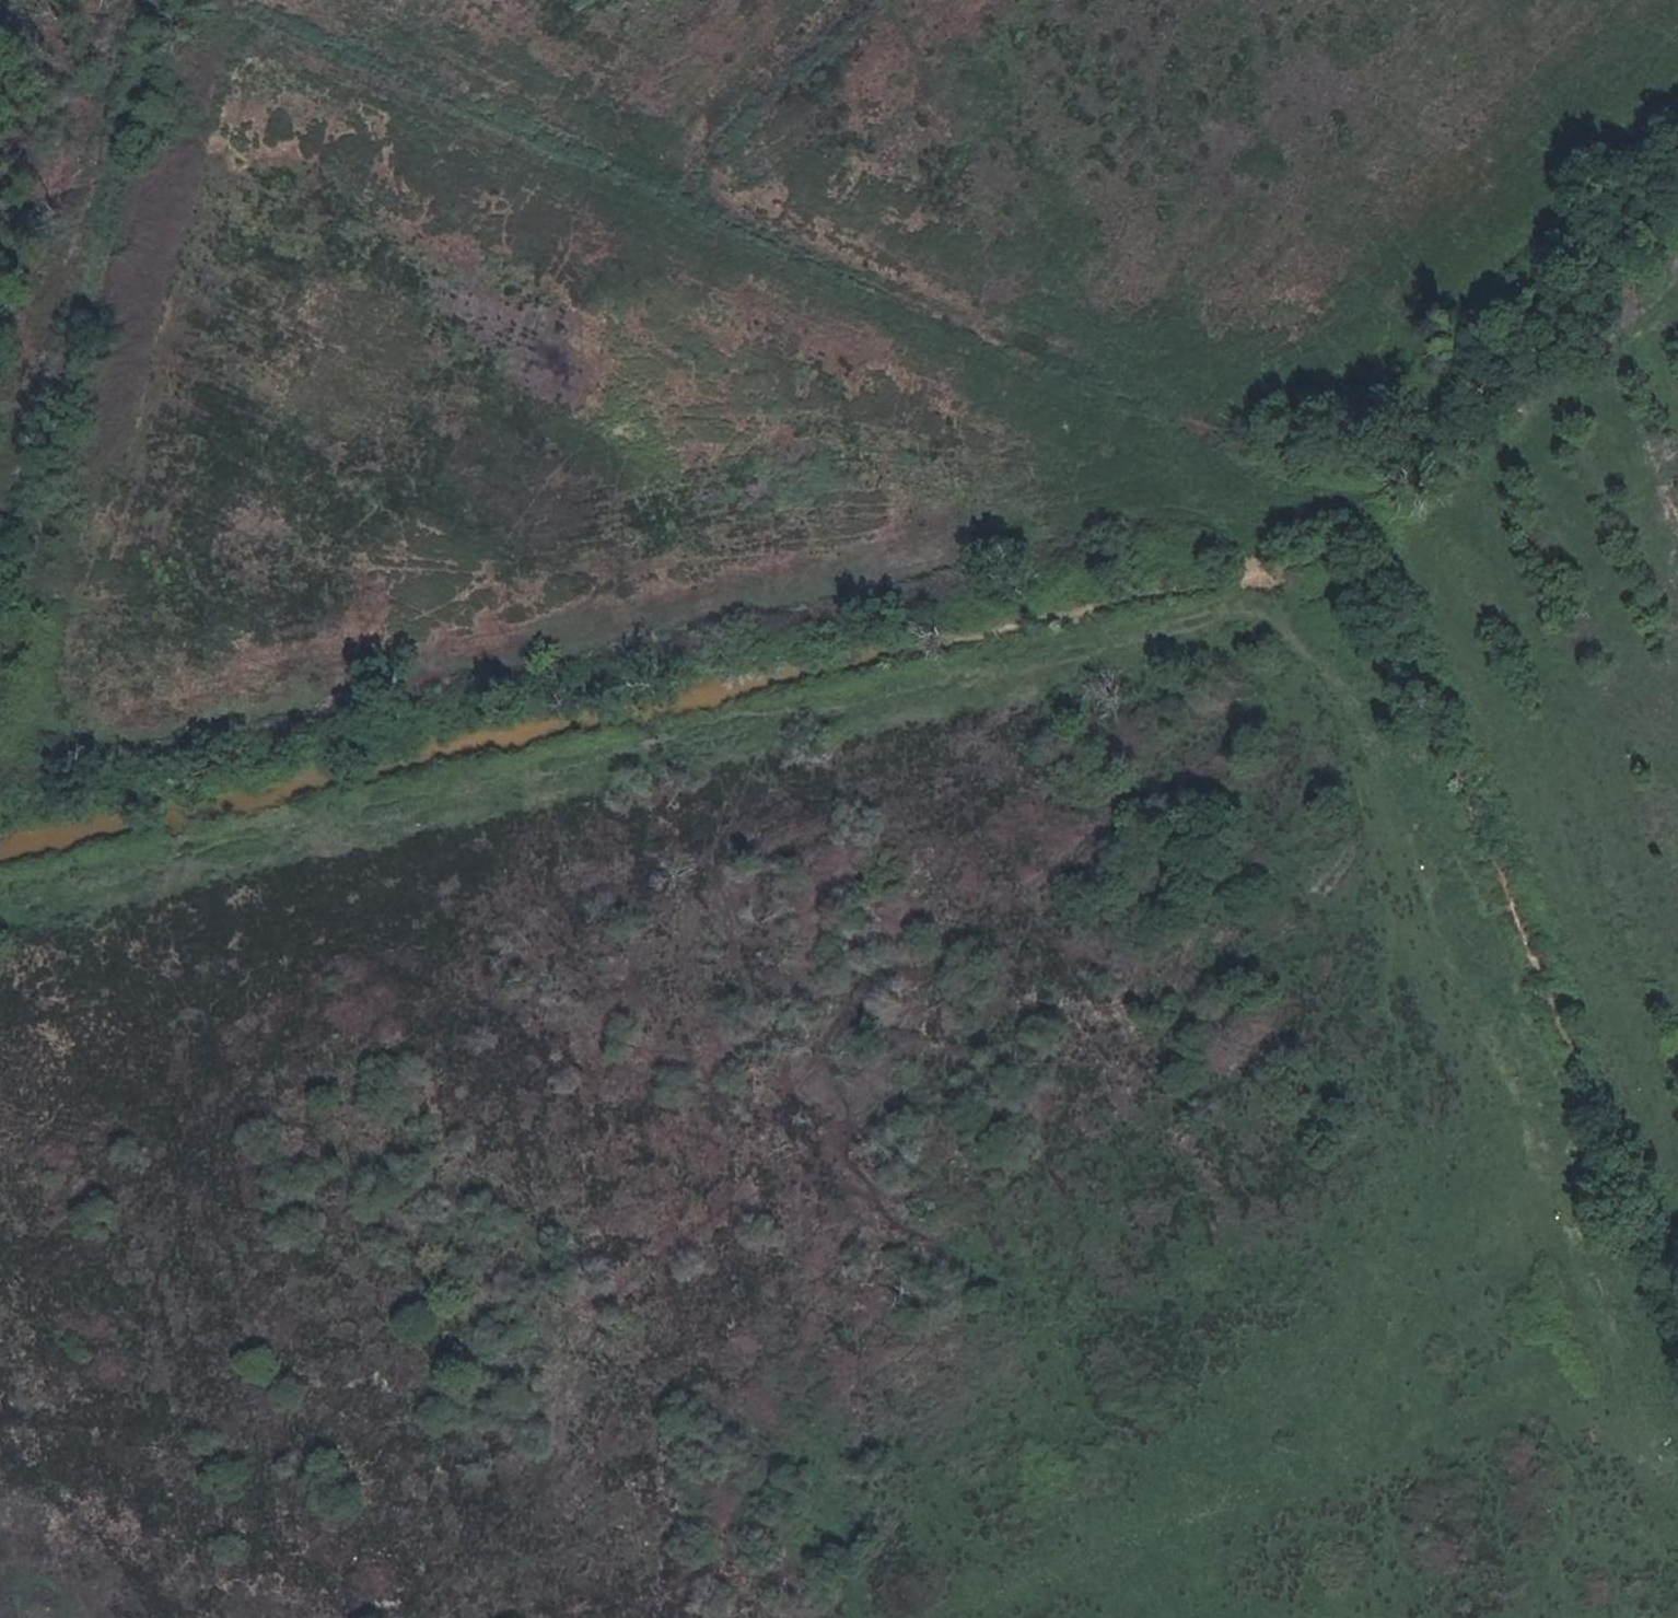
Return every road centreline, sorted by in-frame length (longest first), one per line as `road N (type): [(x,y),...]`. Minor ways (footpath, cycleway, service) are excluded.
road 1 (track): [(1405,465),(1677,185)]

